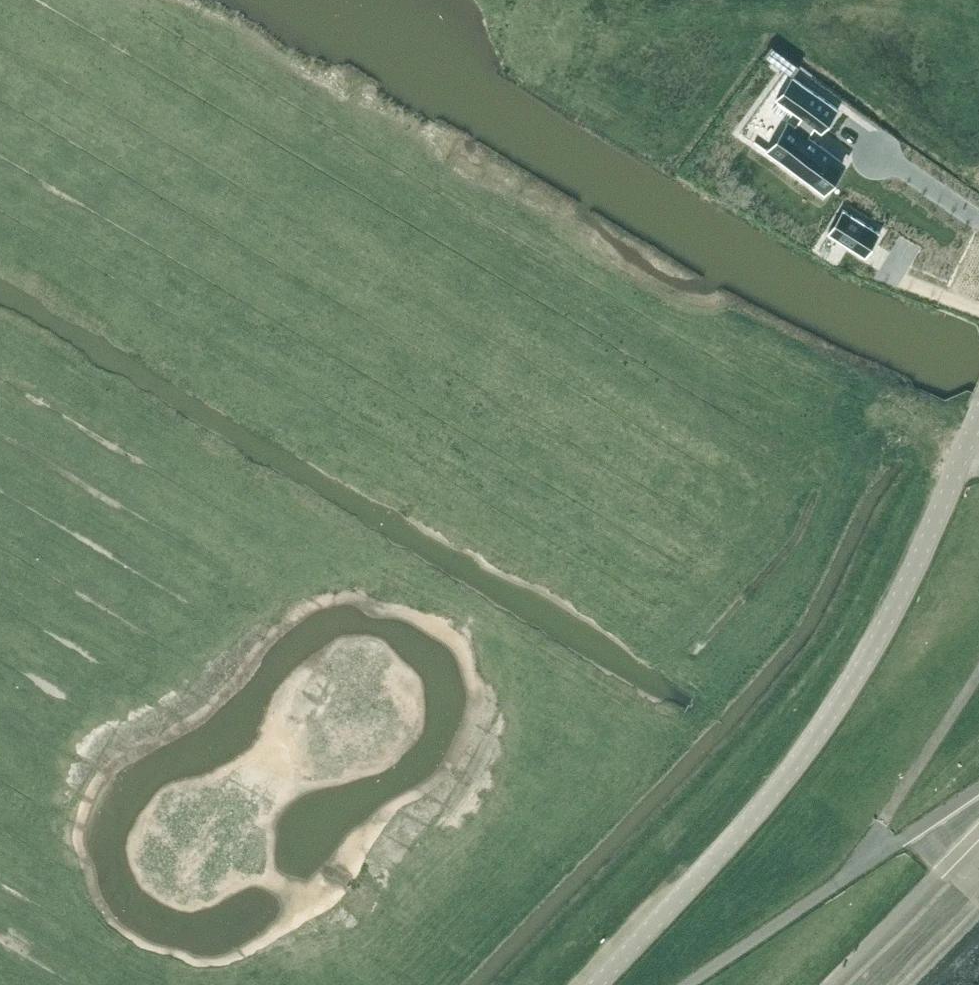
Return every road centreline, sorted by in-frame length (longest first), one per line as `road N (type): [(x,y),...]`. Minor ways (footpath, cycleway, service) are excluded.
road 1 (tertiary): [(595,984),(740,830),(844,691),(901,592),(978,418)]
road 2 (track): [(978,676),(871,859)]

